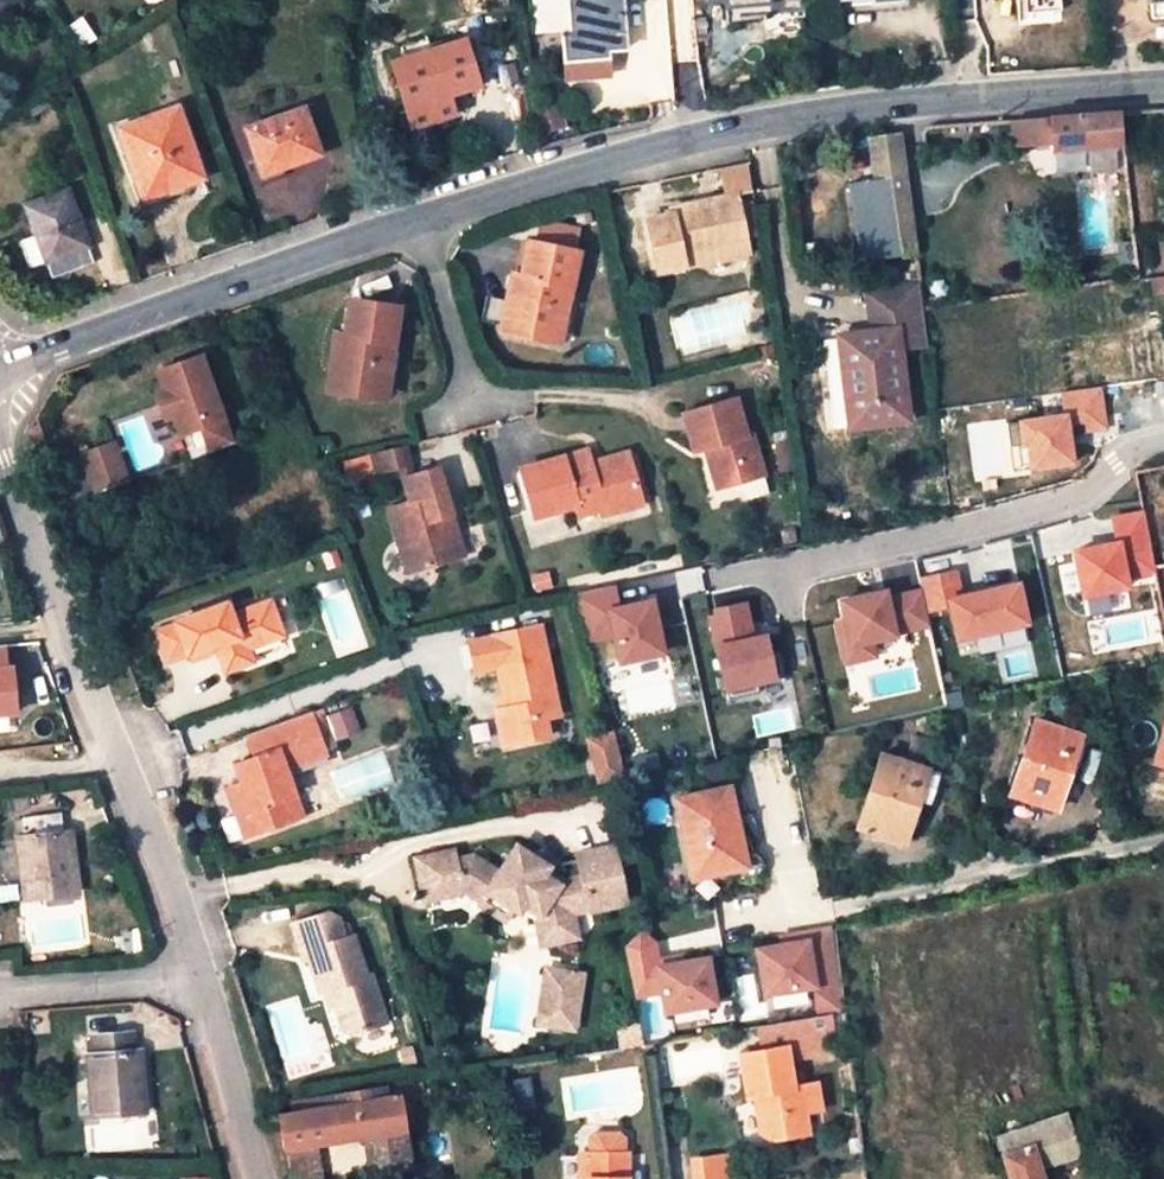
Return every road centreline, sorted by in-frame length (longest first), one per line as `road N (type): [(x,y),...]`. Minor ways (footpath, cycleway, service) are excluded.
road 1 (unclassified): [(1163,84),(835,112),(691,141),(426,219)]
road 2 (unclassified): [(194,975),(172,900),(0,458)]
road 3 (unclassified): [(426,219),(0,374)]
road 4 (residential): [(1163,444),(1126,452),(1083,499),(773,574)]
road 5 (residential): [(841,909),(1163,842)]
road 6 (unclassified): [(252,1178),(194,975)]
road 7 (residential): [(426,219),(477,408)]
road 8 (residential): [(194,975),(0,991)]

